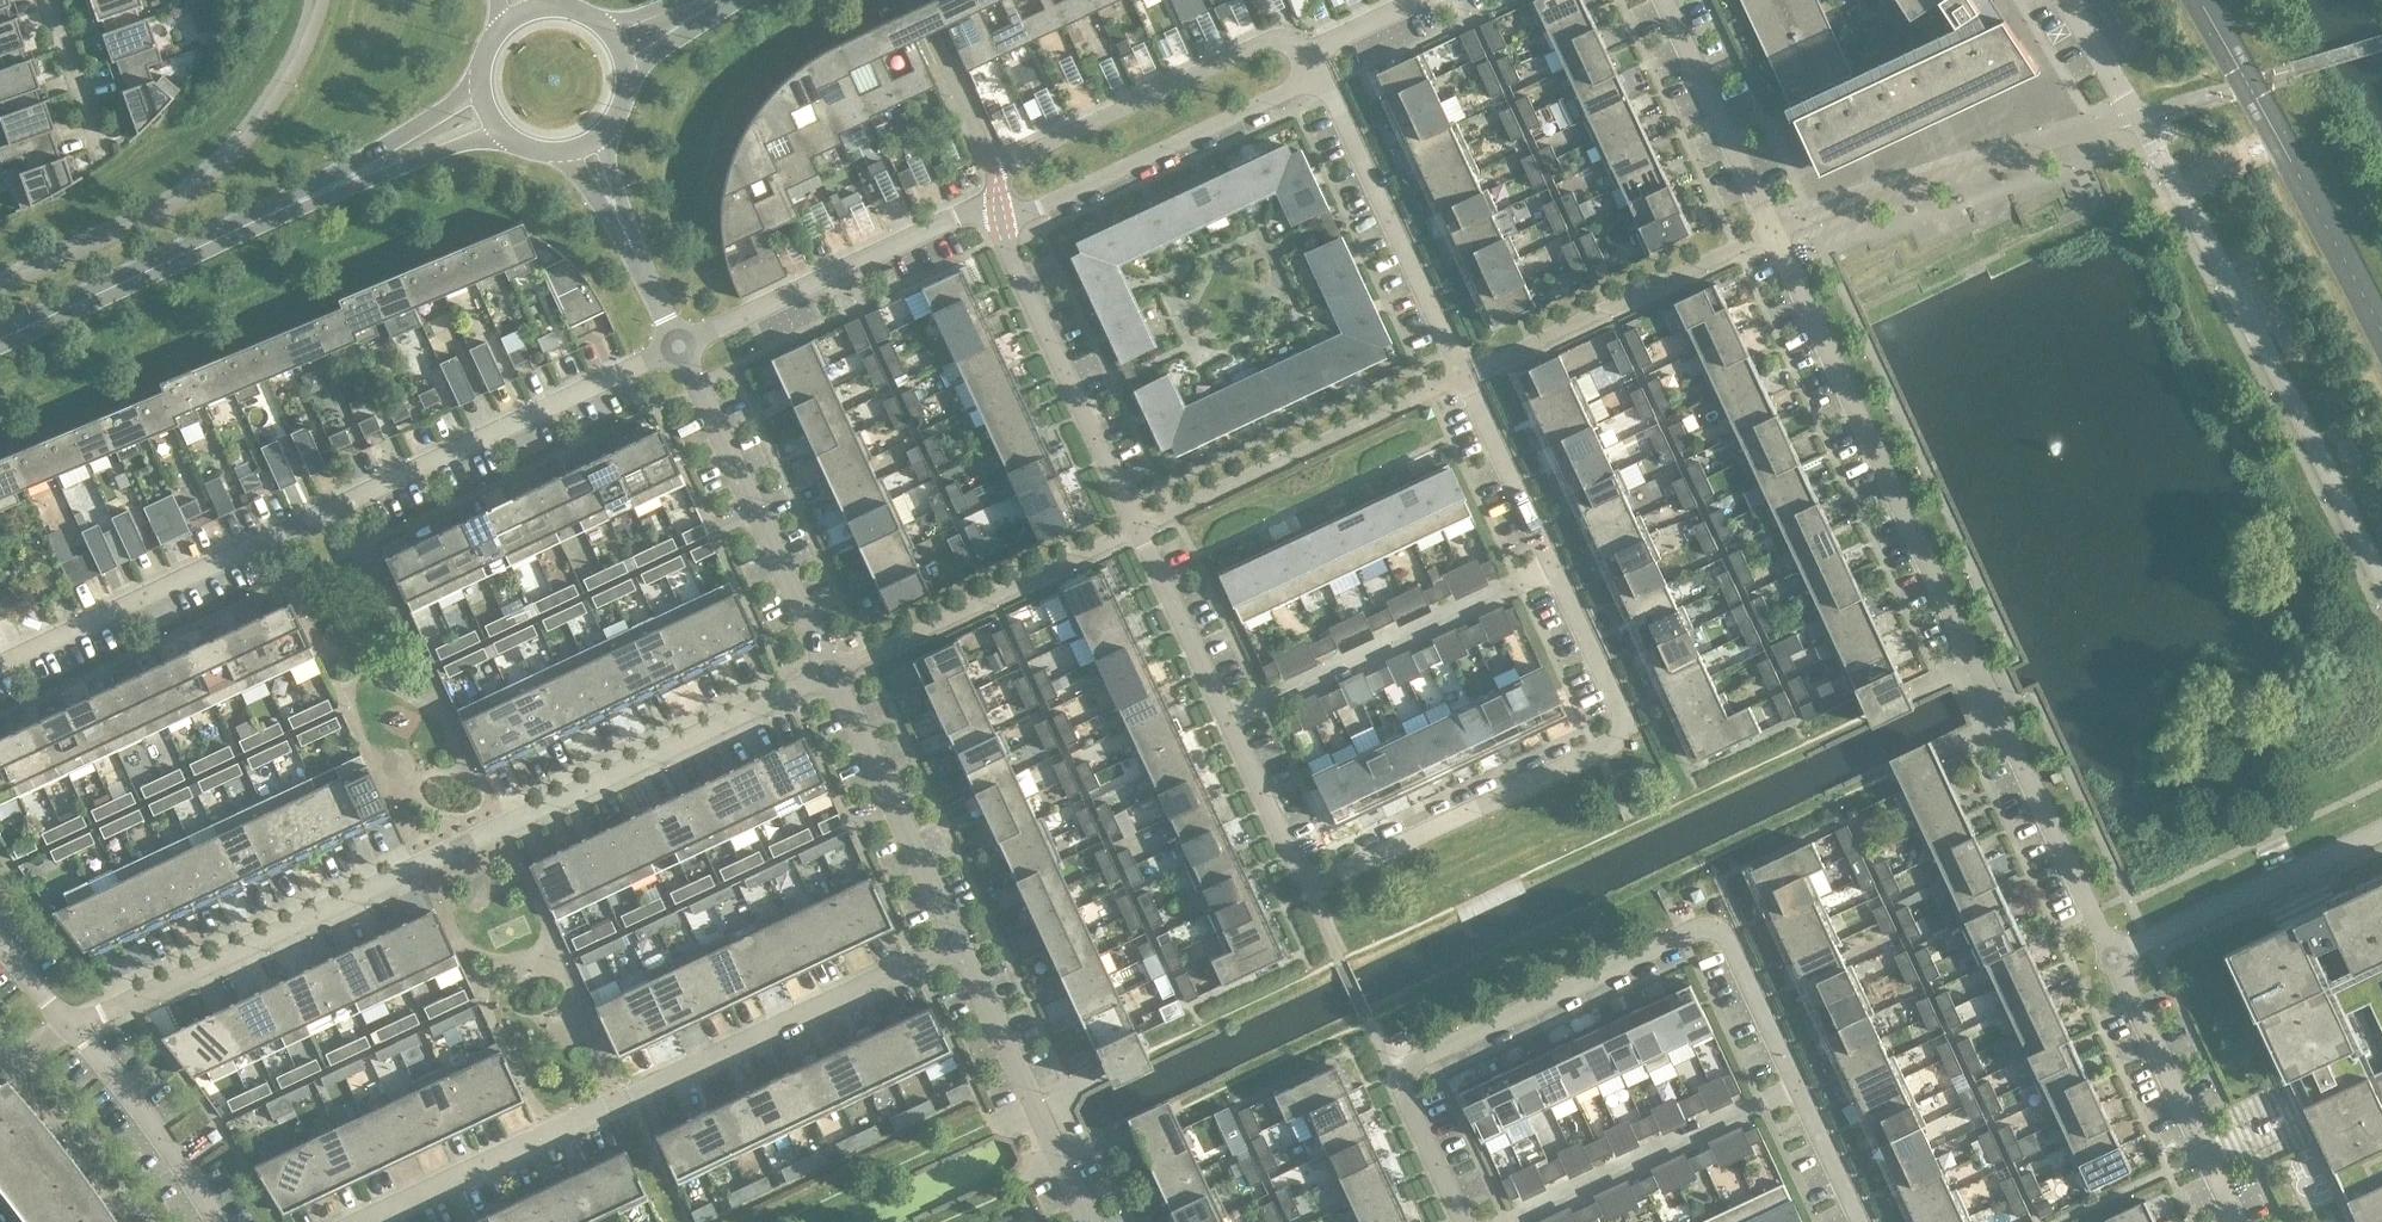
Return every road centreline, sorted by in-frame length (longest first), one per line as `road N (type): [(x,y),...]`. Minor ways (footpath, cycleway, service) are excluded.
road 1 (residential): [(994,214),(1309,884),(1634,733),(1316,55)]
road 2 (residential): [(2111,965),(1661,0)]
road 3 (residential): [(1860,1221),(1716,921),(1395,1069),(1464,1221)]
road 4 (residential): [(71,1026),(830,672)]
road 5 (residential): [(0,664),(678,346)]
road 6 (residential): [(356,1221),(956,941)]
road 7 (residential): [(2068,0),(2239,302),(2381,583)]
road 8 (residential): [(994,214),(995,171),(1018,152),(1264,42),(1289,41),(1316,55)]
road 9 (residential): [(994,214),(1040,210),(1290,93),(1316,55)]
road 10 (residential): [(678,346),(830,672)]
road 11 (secondary): [(0,335),(319,193)]
road 12 (residential): [(678,346),(968,215),(994,214)]
road 13 (residential): [(956,941),(1088,1221)]
road 14 (residential): [(2381,835),(2111,965)]
road 15 (residential): [(830,672),(956,941)]
road 16 (residential): [(2232,1221),(2111,965)]
road 17 (residential): [(216,1221),(165,1140),(71,1026)]
road 18 (secondary): [(483,82),(319,193)]
road 19 (secondary): [(319,193),(506,133)]
road 20 (residential): [(56,0),(103,143)]
road 21 (secondary): [(620,73),(739,0)]
road 22 (residential): [(1316,55),(1435,0)]
road 23 (unclassified): [(678,346),(626,229)]

